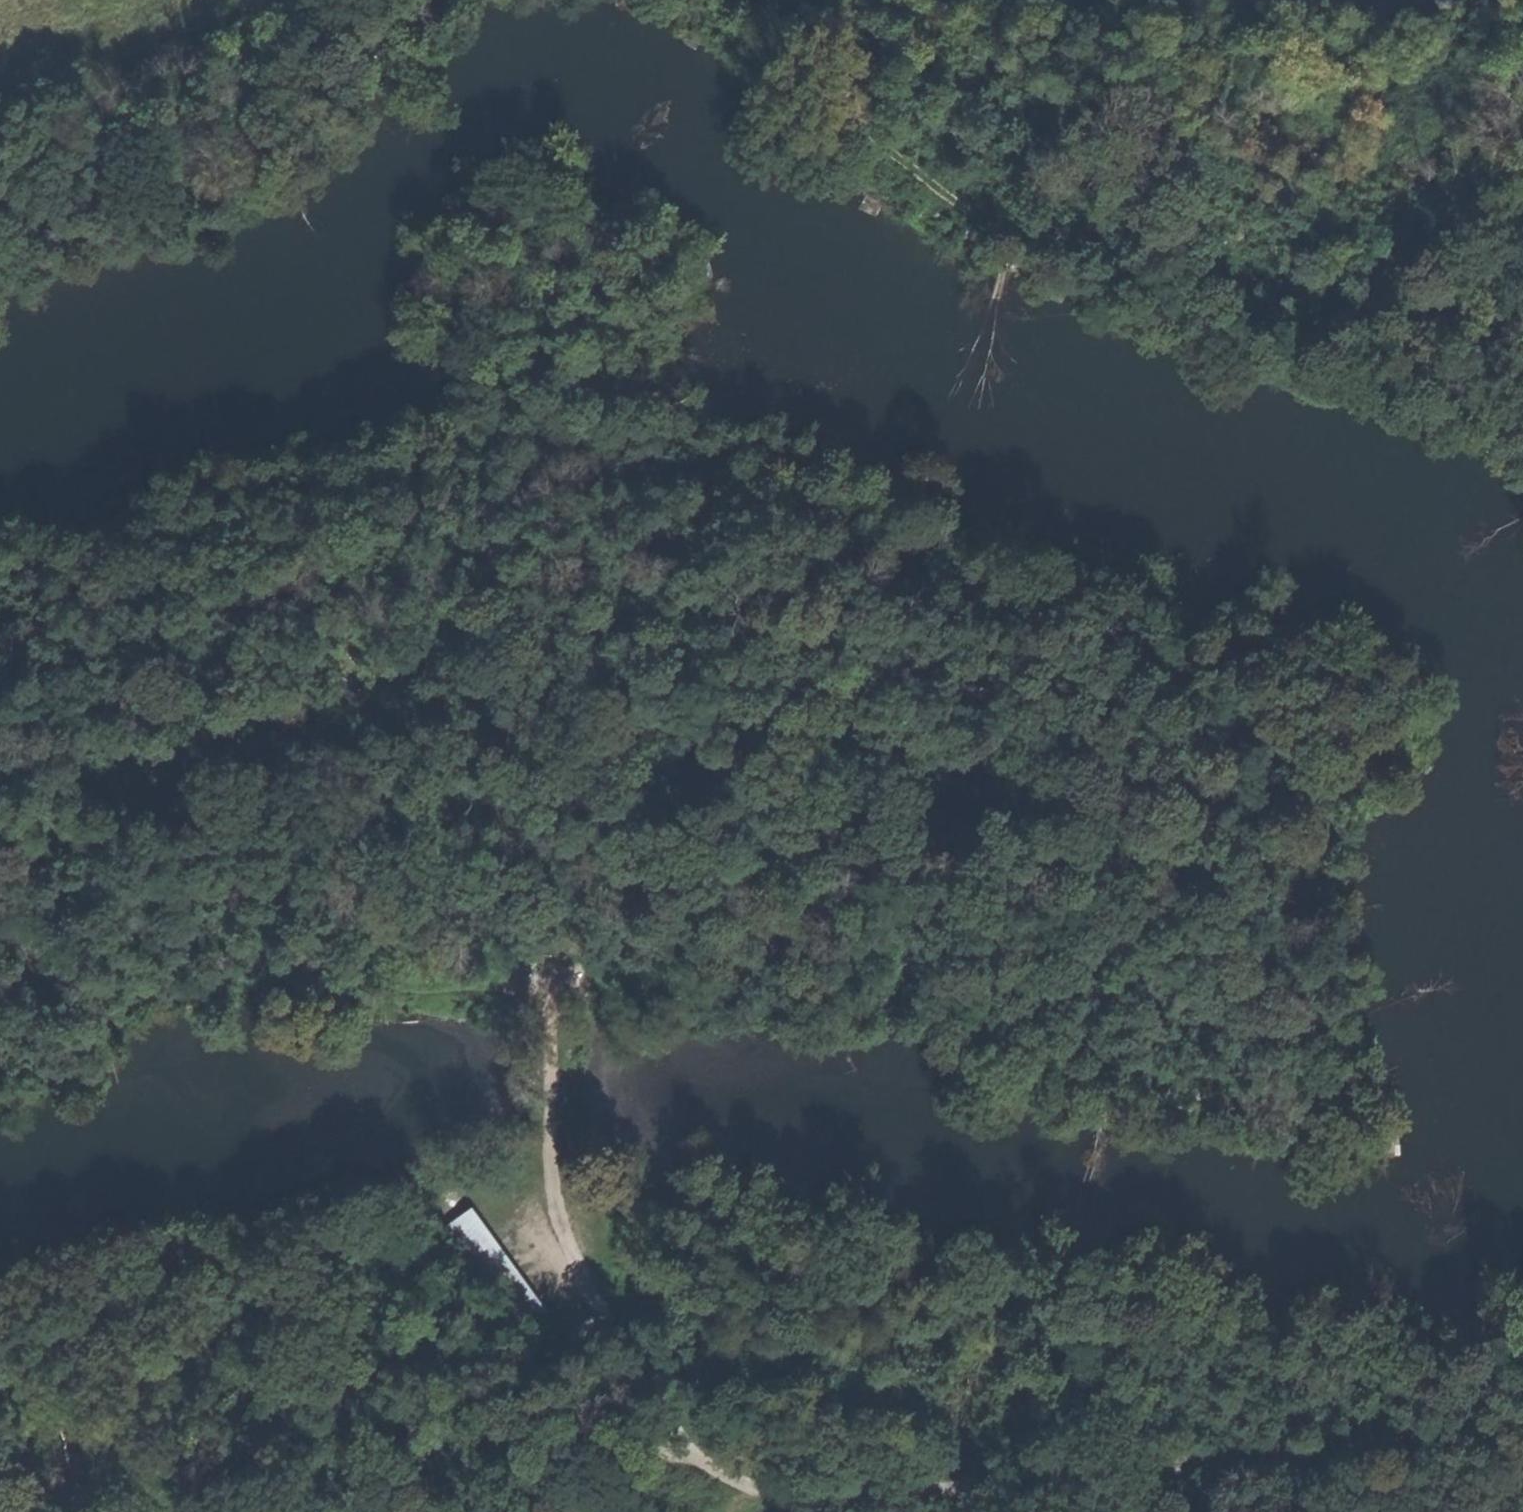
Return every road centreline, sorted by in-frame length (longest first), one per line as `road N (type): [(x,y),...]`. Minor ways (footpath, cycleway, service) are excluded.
road 1 (track): [(552,1158),(597,1315),(680,1436),(739,1472),(814,1493),(965,1498),(1522,1429)]

